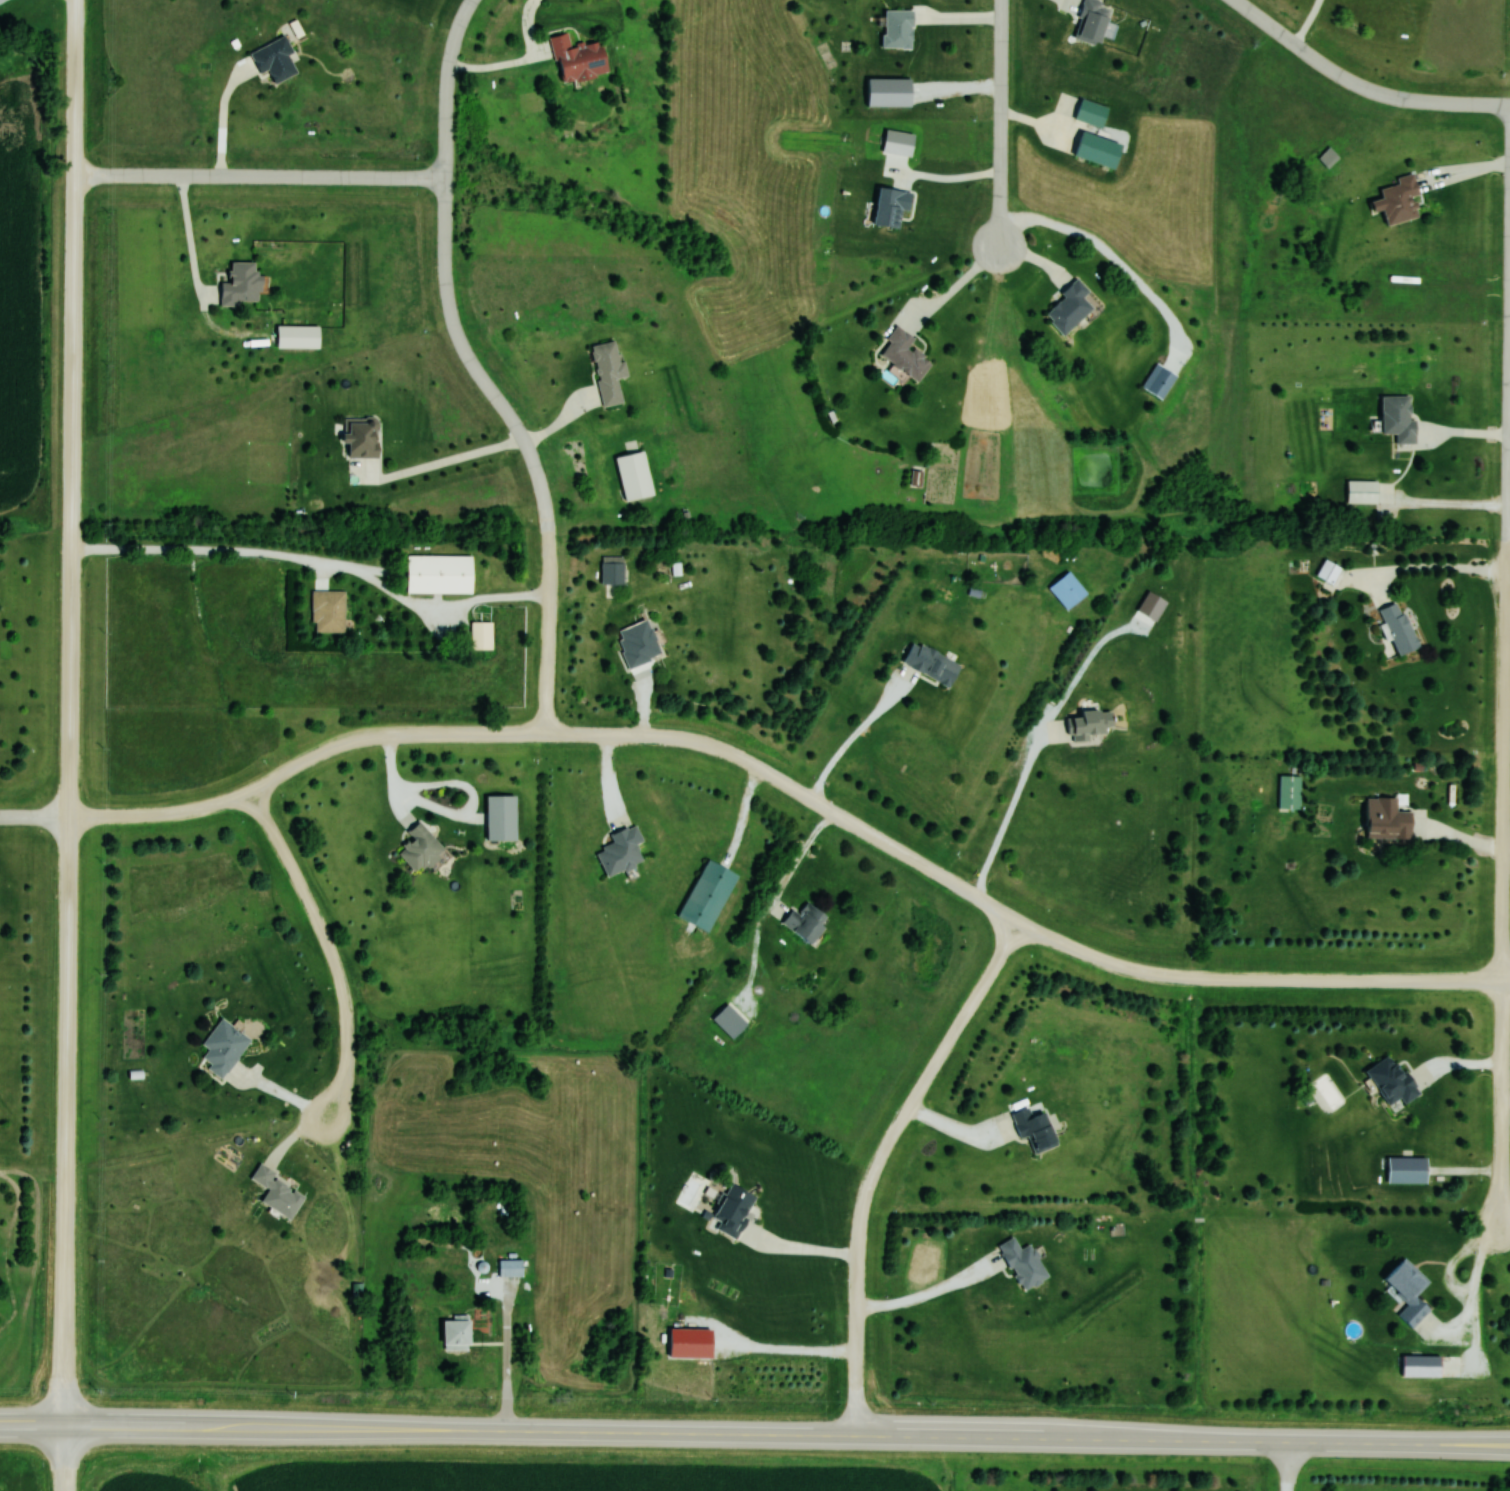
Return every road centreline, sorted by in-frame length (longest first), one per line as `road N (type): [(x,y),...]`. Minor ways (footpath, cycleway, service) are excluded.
road 1 (residential): [(1509,981),(1179,977),(1109,965),(1016,922),(743,757),(684,737),(375,734),(324,746),(199,811),(70,817)]
road 2 (tertiary): [(1509,1445),(0,1425)]
road 3 (residential): [(78,0),(64,1425)]
road 4 (residential): [(1016,922),(865,1189),(856,1436)]
road 5 (residential): [(473,0),(449,63),(446,178),(76,174)]
road 6 (residential): [(1503,981),(1508,541)]
road 7 (residential): [(252,786),(313,896),(337,964),(347,1070),(321,1122)]
road 8 (residential): [(535,463),(455,325),(445,273),(446,178)]
road 9 (residential): [(1509,105),(1377,94),(1234,0)]
road 10 (residential): [(544,733),(547,533),(535,463)]
road 11 (residential): [(1503,981),(1499,1232)]
road 12 (residential): [(1001,0),(1000,247)]
road 13 (residential): [(1508,541),(1509,319)]

